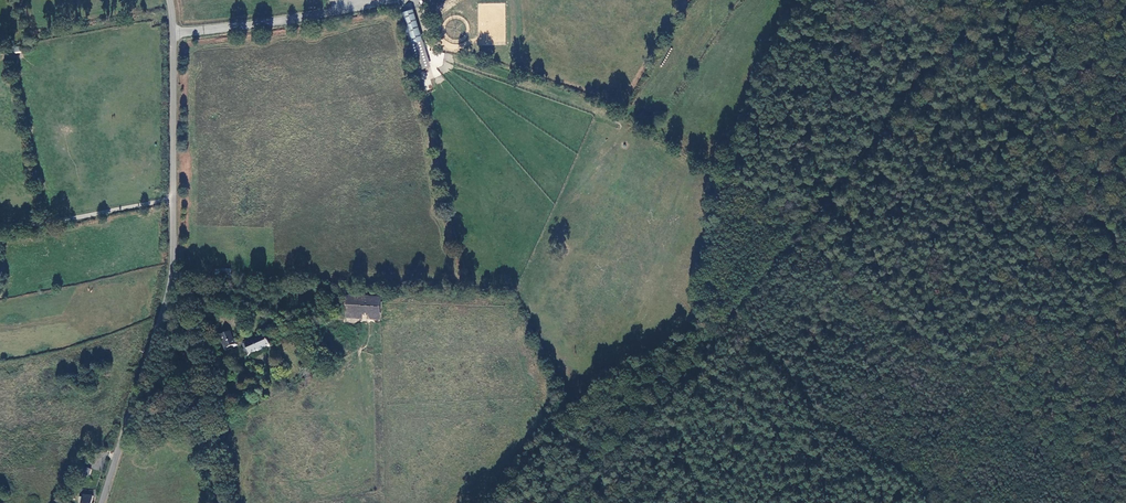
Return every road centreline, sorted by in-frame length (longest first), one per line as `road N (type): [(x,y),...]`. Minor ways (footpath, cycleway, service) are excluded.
road 1 (tertiary): [(103,502),(175,264),(170,0)]

